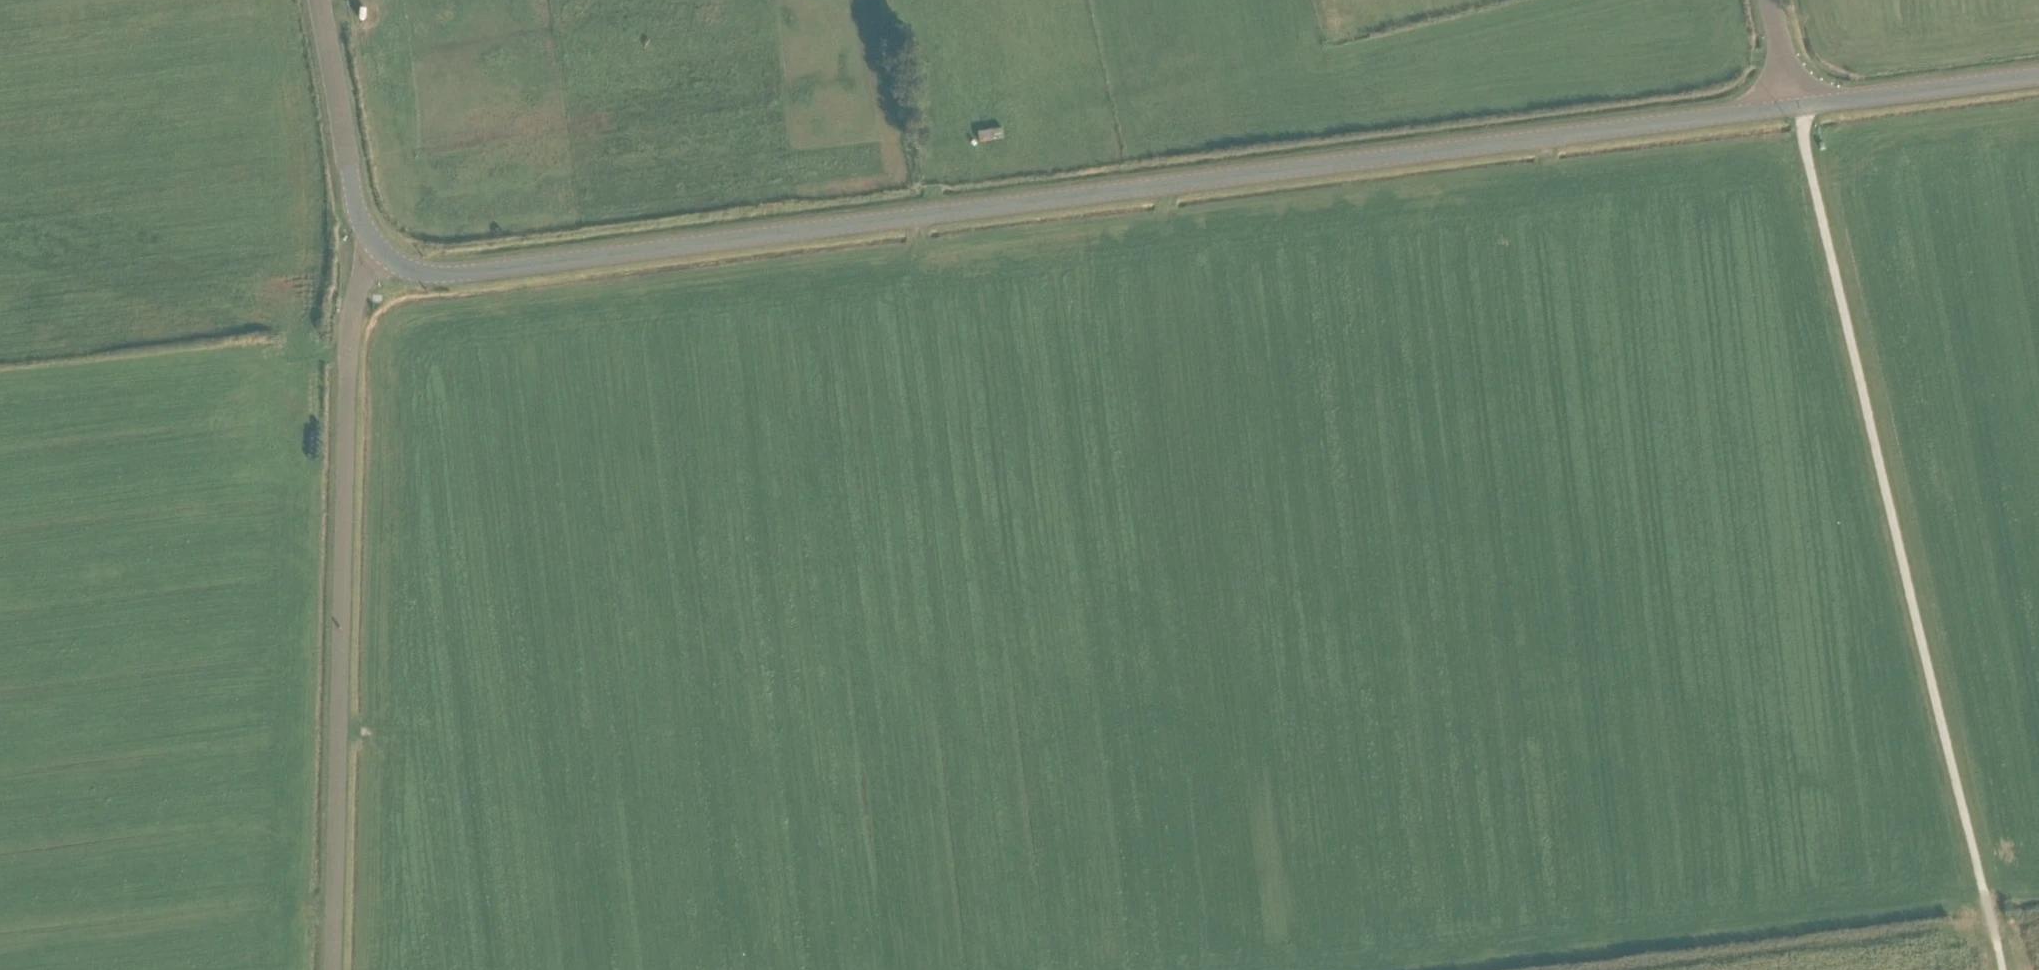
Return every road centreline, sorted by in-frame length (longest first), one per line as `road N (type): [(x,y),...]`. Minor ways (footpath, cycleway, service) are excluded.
road 1 (tertiary): [(386,259),(430,274),(483,272),(1798,108)]
road 2 (unclassified): [(334,969),(349,348),(366,279),(386,259)]
road 3 (tertiary): [(386,259),(354,202),(320,0)]
road 4 (tertiary): [(1798,108),(2038,78)]

